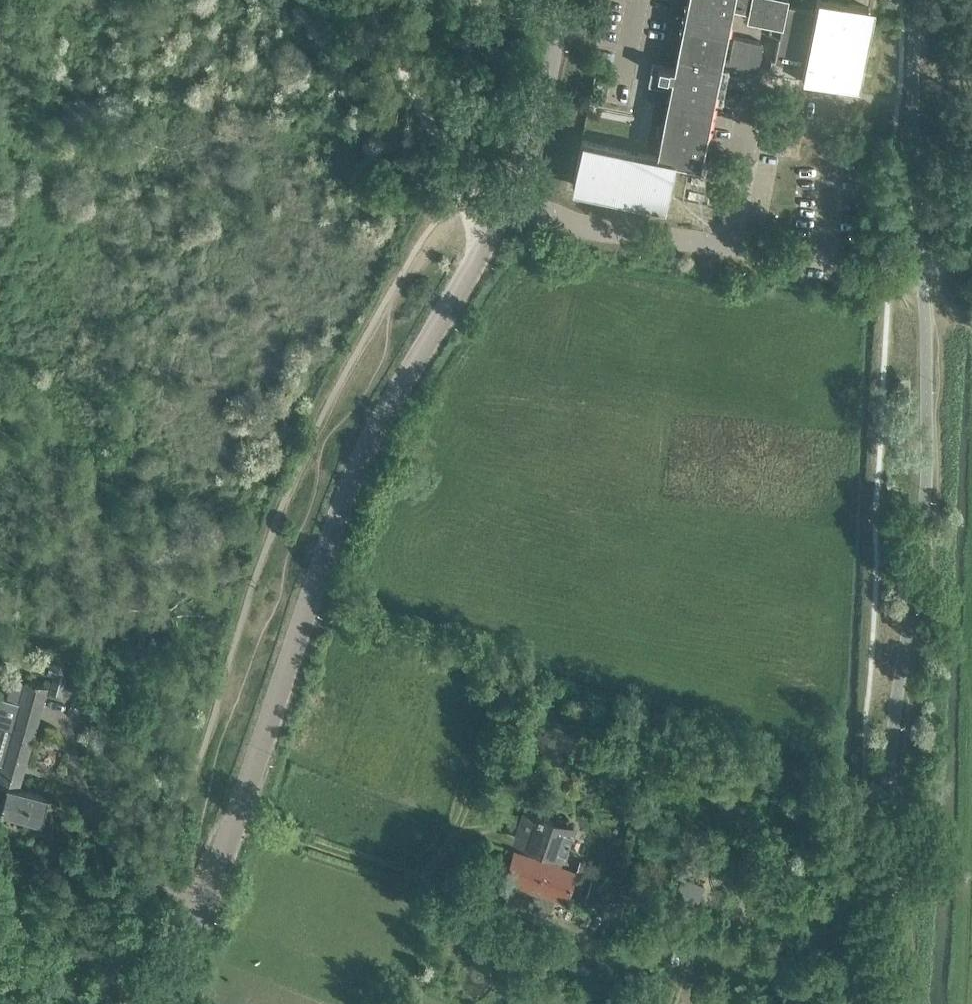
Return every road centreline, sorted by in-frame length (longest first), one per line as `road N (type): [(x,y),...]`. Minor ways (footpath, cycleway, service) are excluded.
road 1 (unclassified): [(171,1003),(223,894),(366,473),(493,228)]
road 2 (unclassified): [(732,251),(886,270),(971,261)]
road 3 (unclassified): [(507,204),(562,225),(732,251)]
road 4 (unclassified): [(507,204),(559,0)]
road 5 (unclassified): [(732,251),(753,127)]

